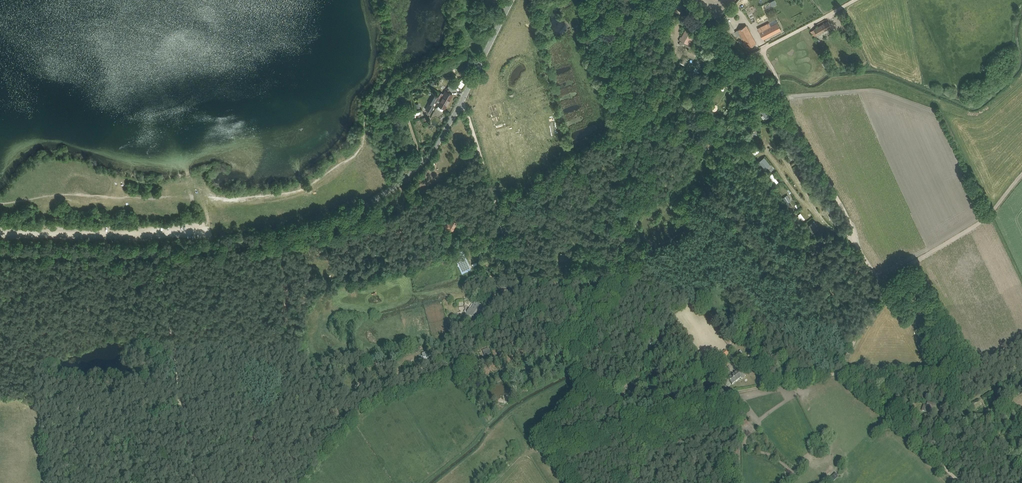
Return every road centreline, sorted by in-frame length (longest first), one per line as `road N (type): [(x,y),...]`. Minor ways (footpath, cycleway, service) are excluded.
road 1 (unclassified): [(512,0),(425,161),(356,214),(284,238),(183,252),(0,254)]
road 2 (track): [(760,50),(850,219),(855,246),(882,283),(838,370)]
road 3 (track): [(461,103),(546,335)]
road 4 (track): [(196,482),(164,254)]
road 5 (track): [(838,370),(715,396),(645,435)]
road 6 (track): [(882,283),(991,214),(1021,176)]
road 7 (track): [(962,482),(838,370)]
road 8 (track): [(546,335),(482,371),(400,392)]

